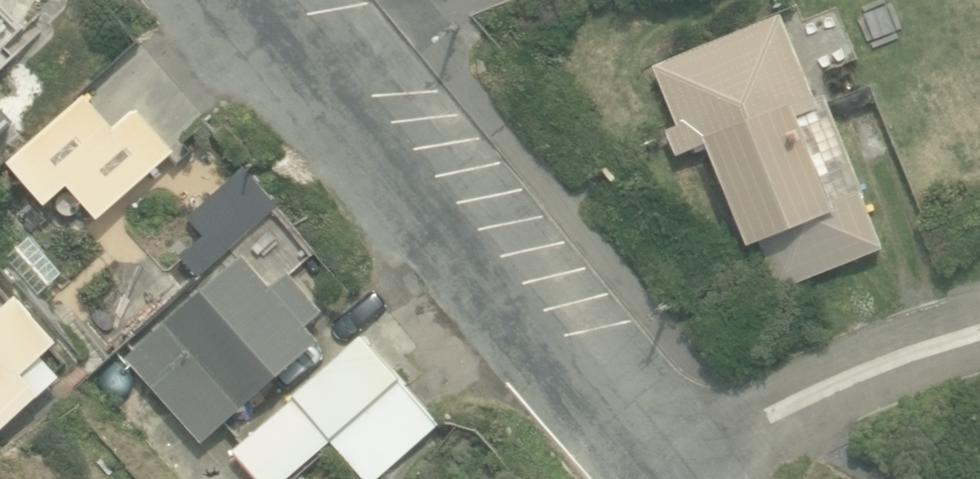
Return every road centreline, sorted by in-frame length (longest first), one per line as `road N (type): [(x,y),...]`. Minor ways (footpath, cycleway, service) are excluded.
road 1 (unclassified): [(250,0),(510,310),(640,478)]
road 2 (unclassified): [(654,478),(844,376),(979,334)]

